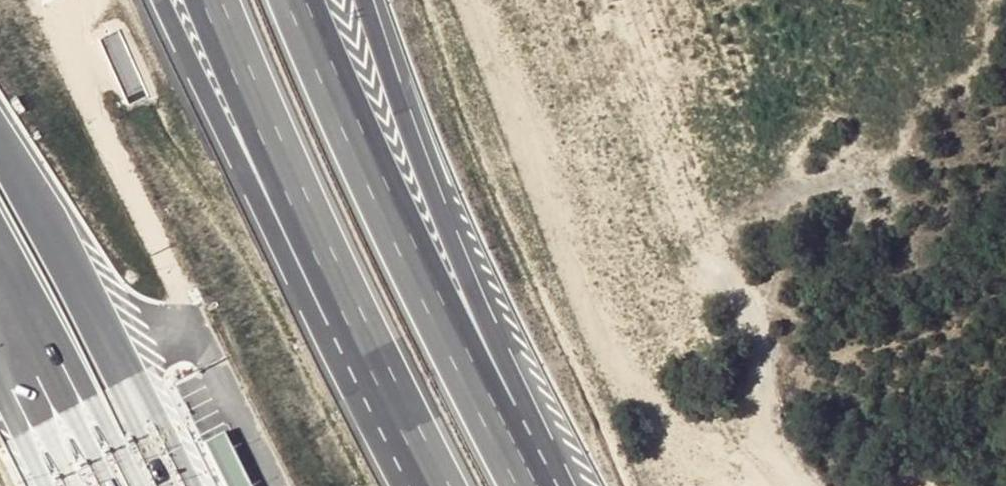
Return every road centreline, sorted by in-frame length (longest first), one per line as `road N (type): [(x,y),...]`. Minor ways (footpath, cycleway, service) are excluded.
road 1 (motorway): [(510,485),(282,0)]
road 2 (motorway): [(533,485),(510,402),(386,90),(360,0)]
road 3 (motorway): [(165,0),(242,170),(400,412)]
road 4 (motorway): [(214,0),(400,412)]
road 5 (motorway): [(180,485),(0,154)]
road 6 (motorway): [(0,290),(96,485)]
road 7 (track): [(804,485),(732,292)]

